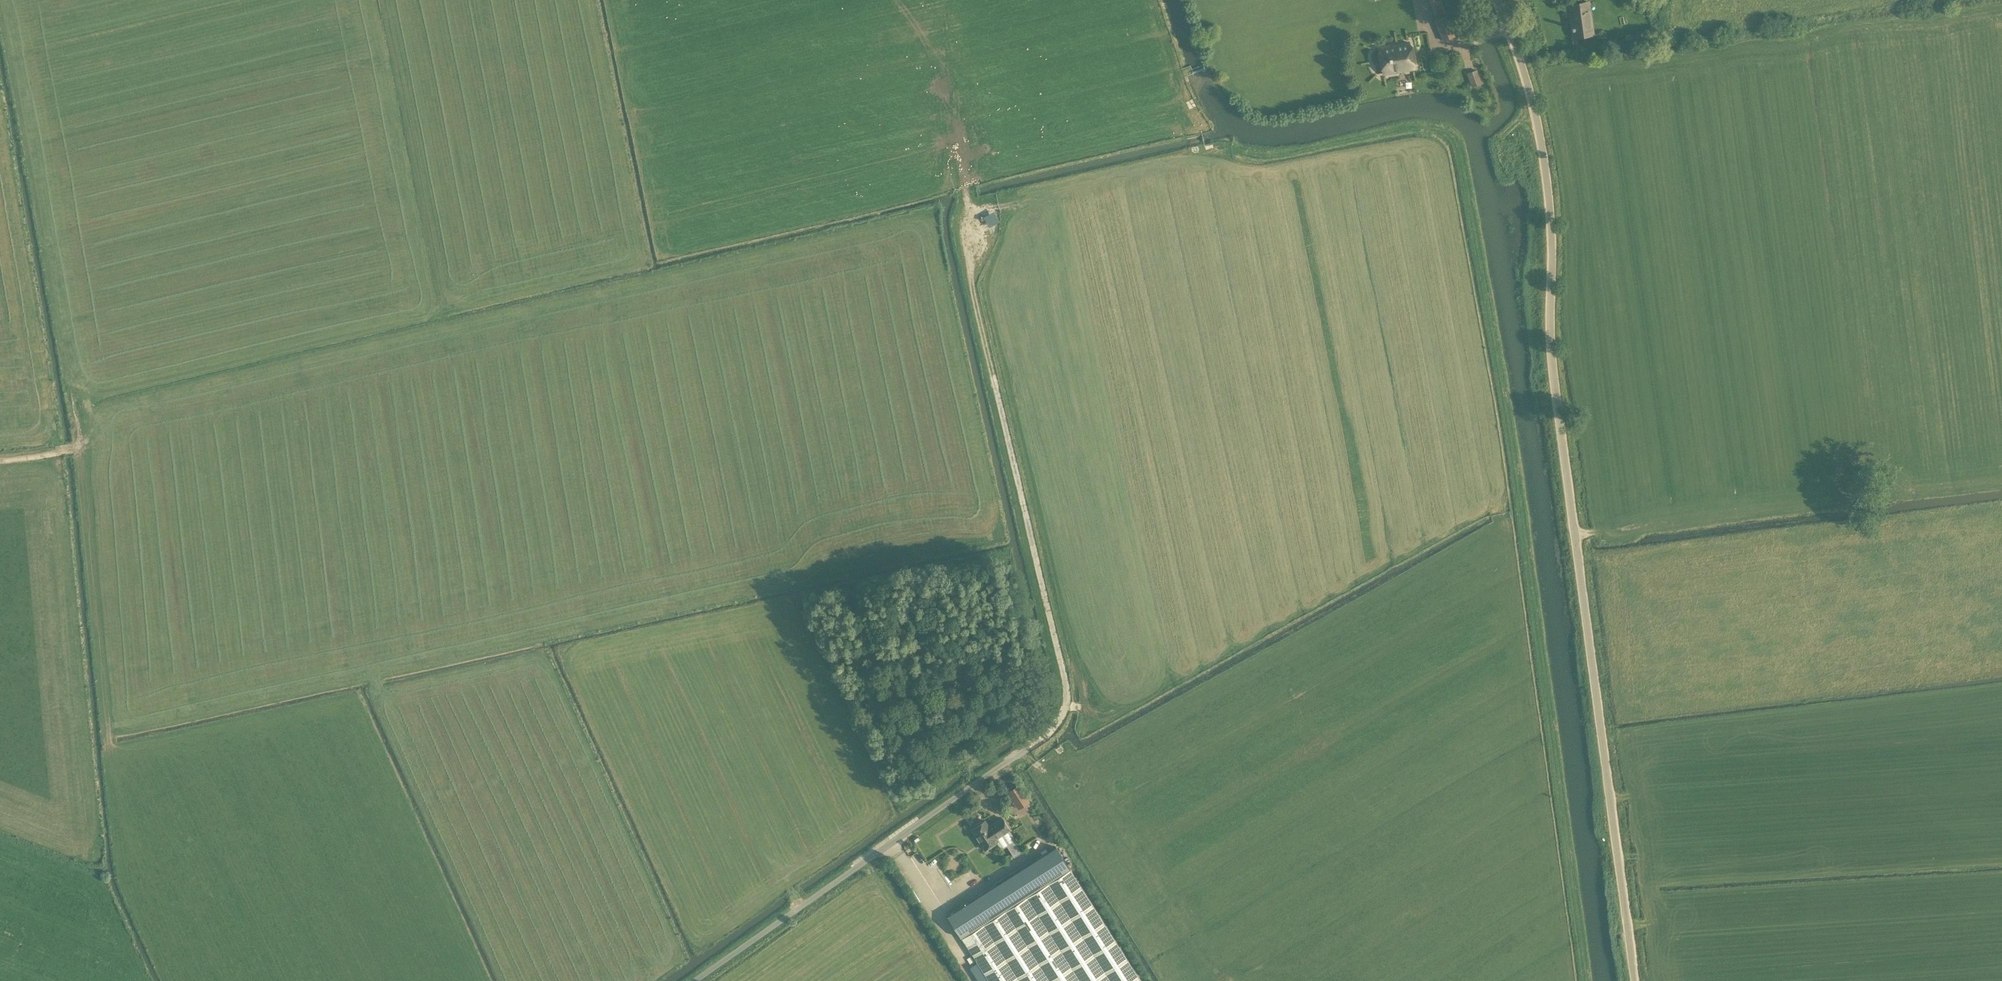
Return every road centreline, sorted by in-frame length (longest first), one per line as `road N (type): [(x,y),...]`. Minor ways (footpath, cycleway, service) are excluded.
road 1 (unclassified): [(1636,980),(1559,471),(1541,133),(1494,0)]
road 2 (unclassified): [(695,980),(1031,750)]

